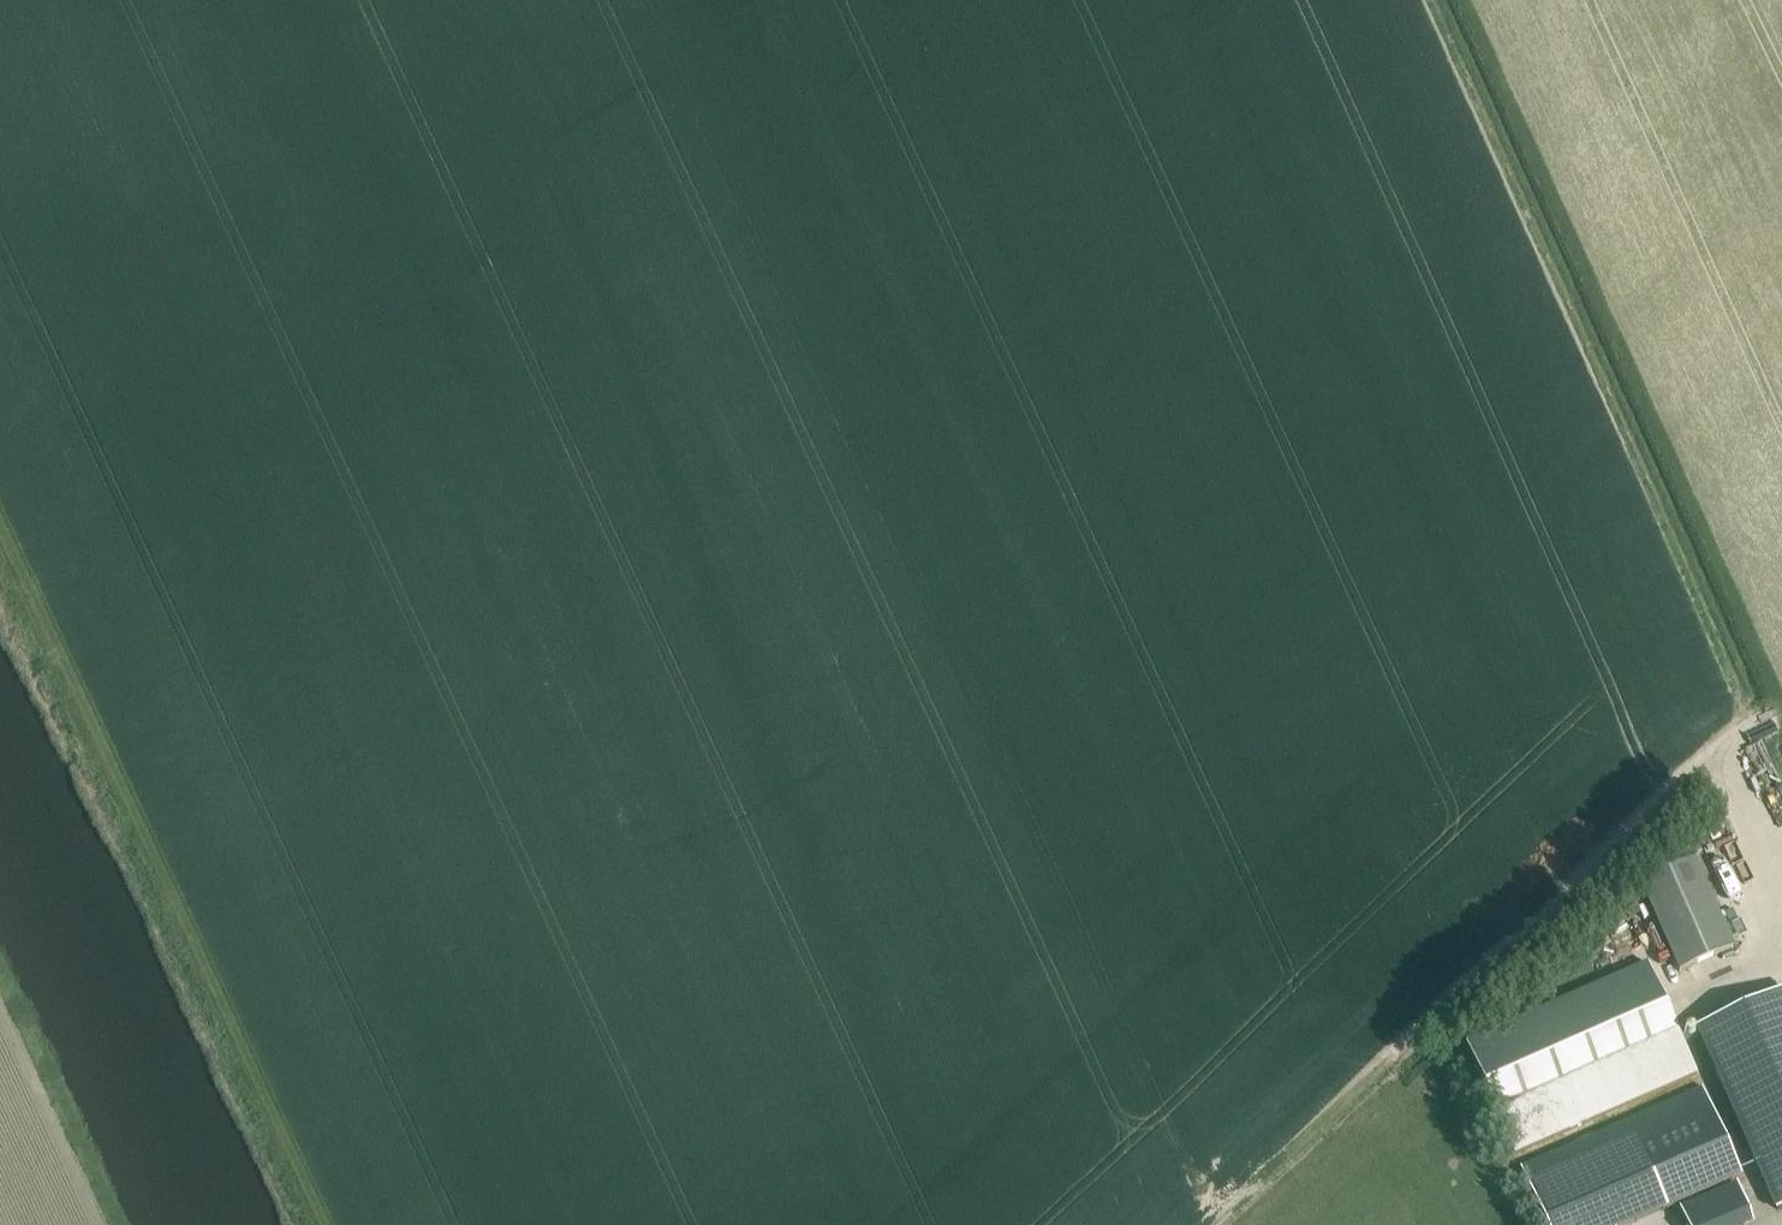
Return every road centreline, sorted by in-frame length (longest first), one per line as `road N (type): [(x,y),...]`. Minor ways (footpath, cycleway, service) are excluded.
road 1 (track): [(1391,1054),(1692,770),(1781,712)]

